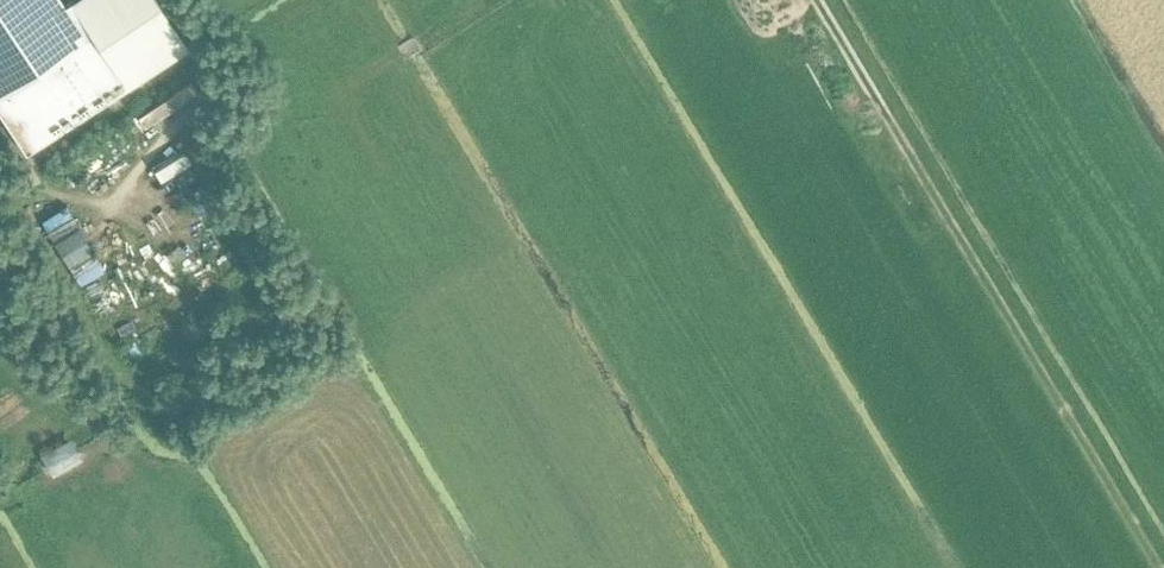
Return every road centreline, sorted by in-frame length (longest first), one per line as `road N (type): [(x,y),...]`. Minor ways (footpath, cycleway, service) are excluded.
road 1 (track): [(1156,567),(815,0)]

